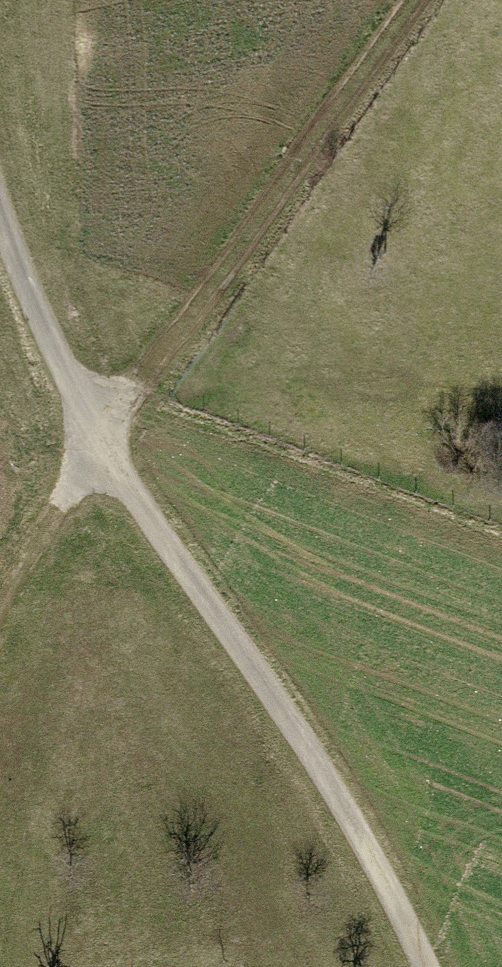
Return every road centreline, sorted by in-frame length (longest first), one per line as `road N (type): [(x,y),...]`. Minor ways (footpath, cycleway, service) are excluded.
road 1 (track): [(0,218),(96,437),(377,864),(424,966)]
road 2 (track): [(0,610),(96,437),(413,0)]

